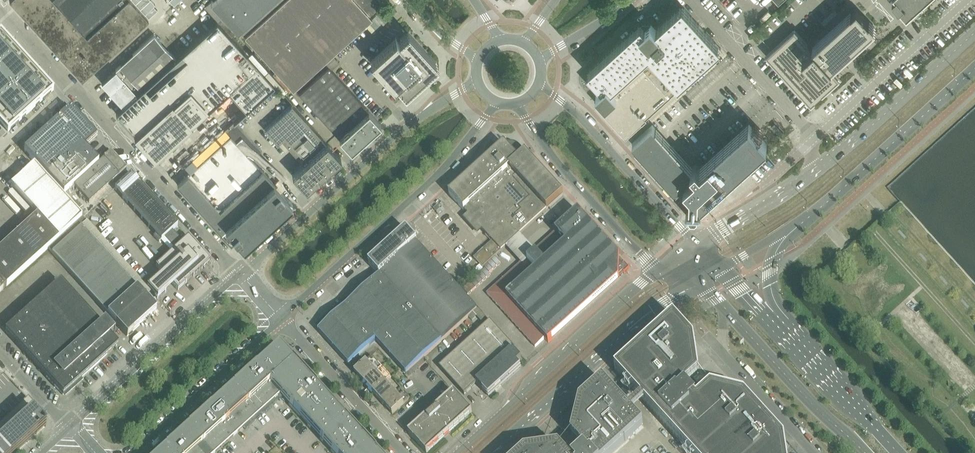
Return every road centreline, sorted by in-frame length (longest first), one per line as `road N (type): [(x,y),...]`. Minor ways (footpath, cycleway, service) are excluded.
road 1 (unclassified): [(240,274),(0,9)]
road 2 (tertiary): [(281,319),(445,169),(496,100)]
road 3 (tertiary): [(477,80),(400,132),(240,274)]
road 4 (tertiary): [(665,268),(457,452)]
road 5 (tertiary): [(488,452),(652,310),(697,283)]
road 6 (secondary): [(796,226),(974,70)]
road 7 (tertiary): [(240,274),(71,430)]
road 8 (tertiary): [(698,246),(595,131),(539,83)]
road 9 (tertiary): [(518,101),(579,188),(644,258),(665,268)]
road 10 (secondary): [(974,31),(811,174)]
road 11 (unclassified): [(968,0),(815,138)]
road 12 (tertiary): [(130,452),(281,319)]
road 13 (secondary): [(727,310),(866,452)]
road 14 (unclassified): [(815,138),(692,0)]
road 15 (unclassified): [(281,319),(403,452)]
road 16 (unclassified): [(727,310),(719,350),(813,452)]
road 17 (secondary): [(897,452),(781,327)]
road 18 (secondary): [(811,174),(698,246)]

